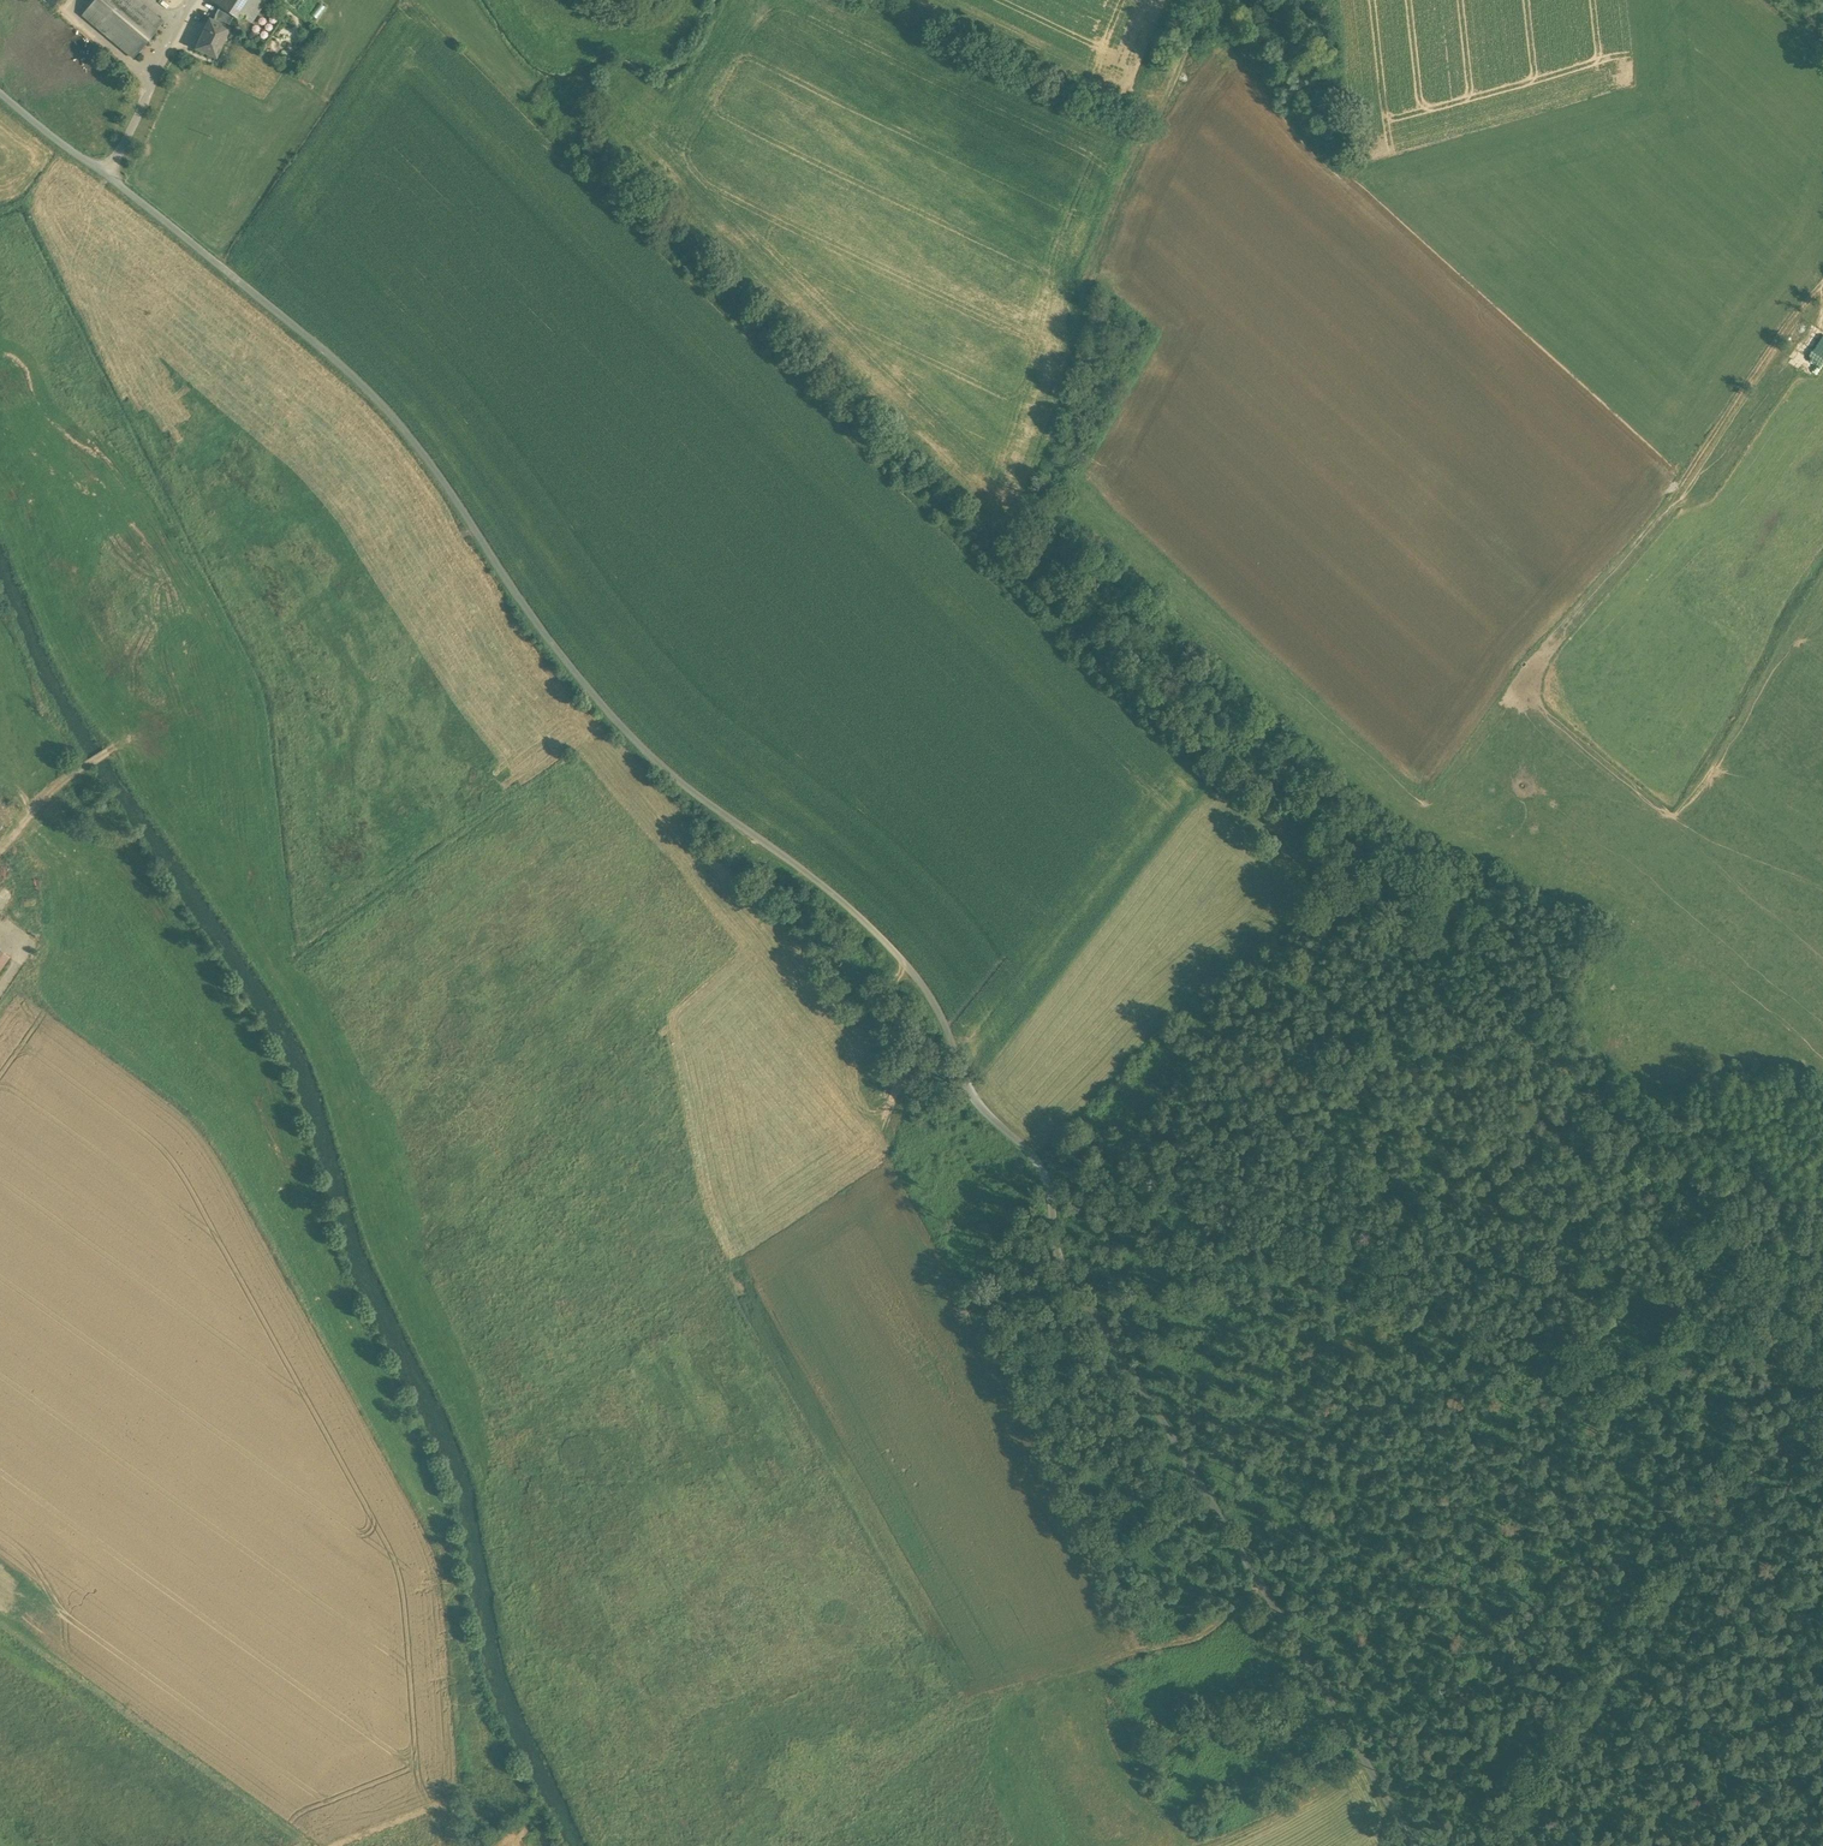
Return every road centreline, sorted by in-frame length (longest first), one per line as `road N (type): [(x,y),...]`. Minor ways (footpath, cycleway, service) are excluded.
road 1 (unclassified): [(0,89),(358,380),(451,489),(533,619),(641,750),(856,912),(918,976),(968,1092),(1037,1158),(1061,1260),(1412,1845)]
road 2 (track): [(1822,1376),(1526,1777),(1486,1845)]
road 3 (track): [(1207,0),(1152,114),(1114,159)]
road 4 (track): [(1262,1593),(1139,1658)]

